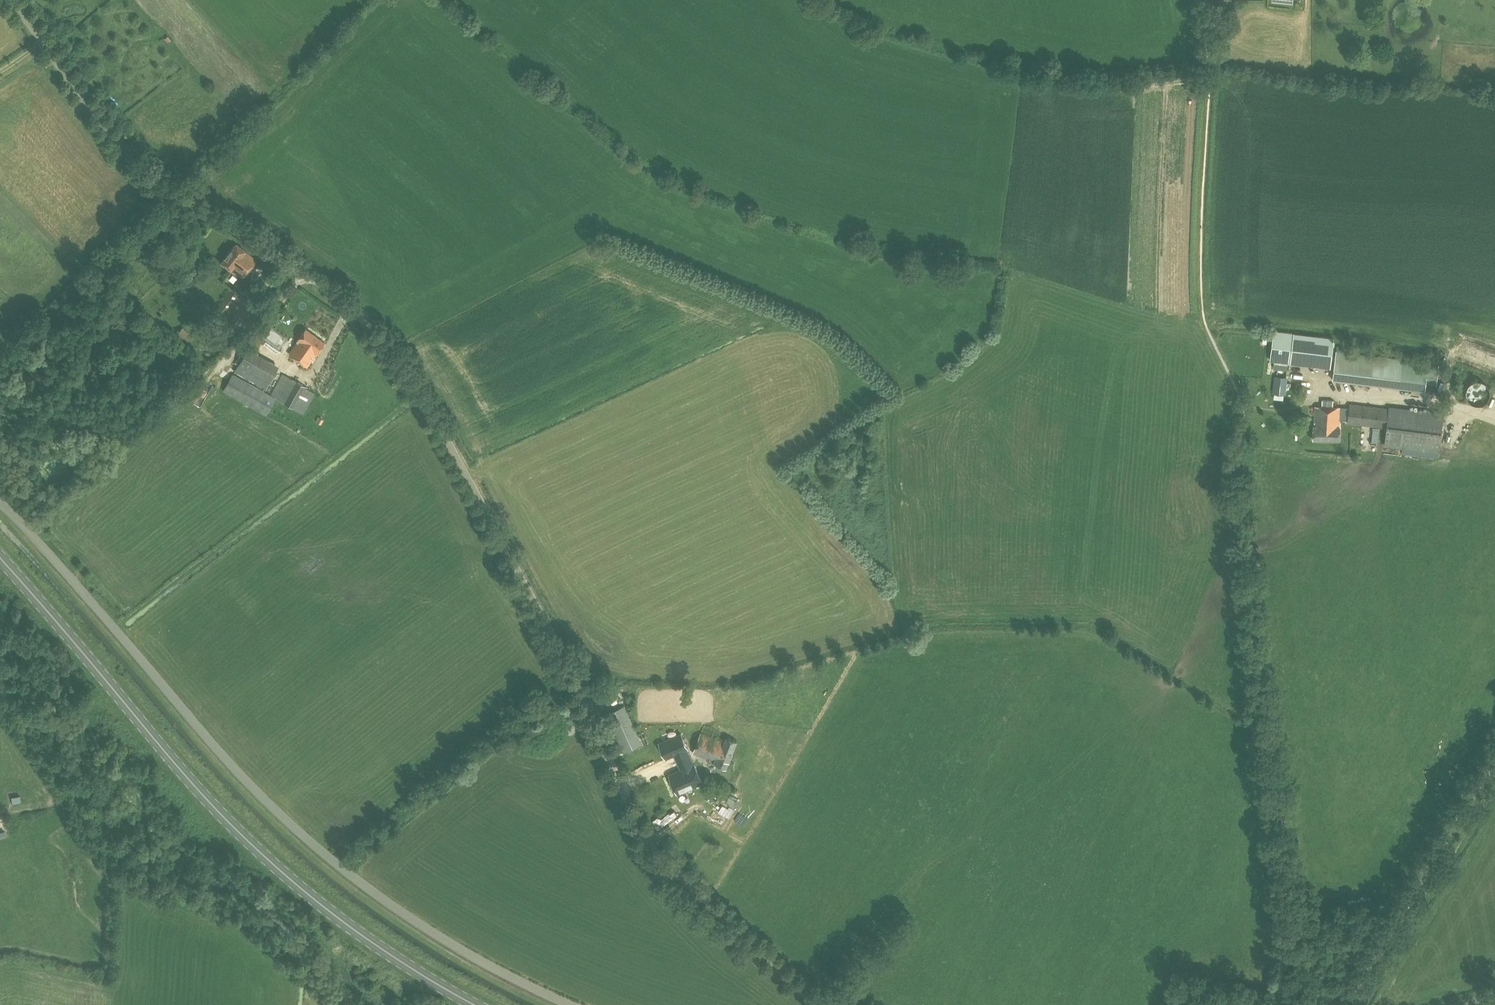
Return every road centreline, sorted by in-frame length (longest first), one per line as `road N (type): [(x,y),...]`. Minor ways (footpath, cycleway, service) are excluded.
road 1 (unclassified): [(822,1004),(646,835),(554,637),(449,443),(380,339),(331,292),(136,165),(8,0)]
road 2 (unclassified): [(571,1004),(476,957),(299,832),(0,503)]
road 3 (primary): [(475,1004),(360,935),(241,835),(0,557)]
road 4 (tertiary): [(1343,1004),(1494,763)]

